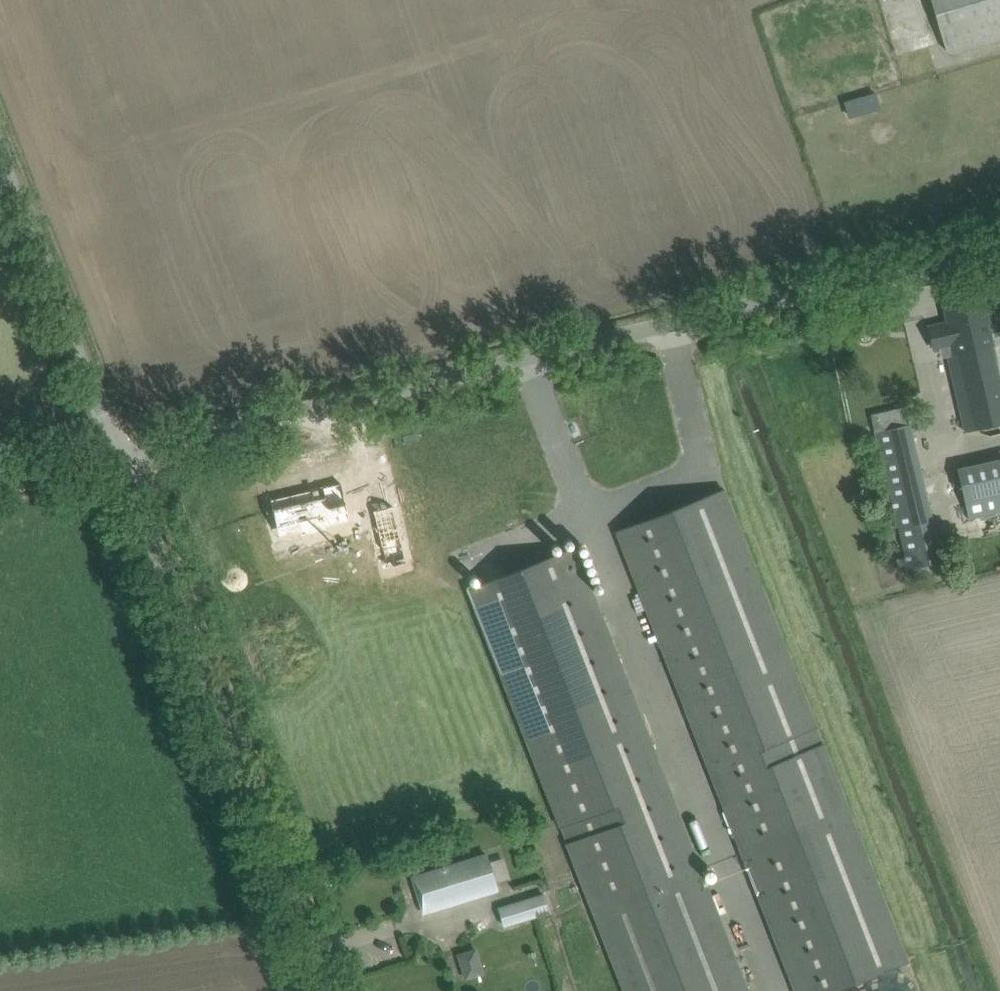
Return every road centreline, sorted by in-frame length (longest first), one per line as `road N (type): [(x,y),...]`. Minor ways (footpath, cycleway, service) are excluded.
road 1 (unclassified): [(128,453),(999,251)]
road 2 (unclassified): [(336,990),(128,453)]
road 3 (unclassified): [(128,453),(0,125)]
road 4 (unclassified): [(0,471),(128,453)]

